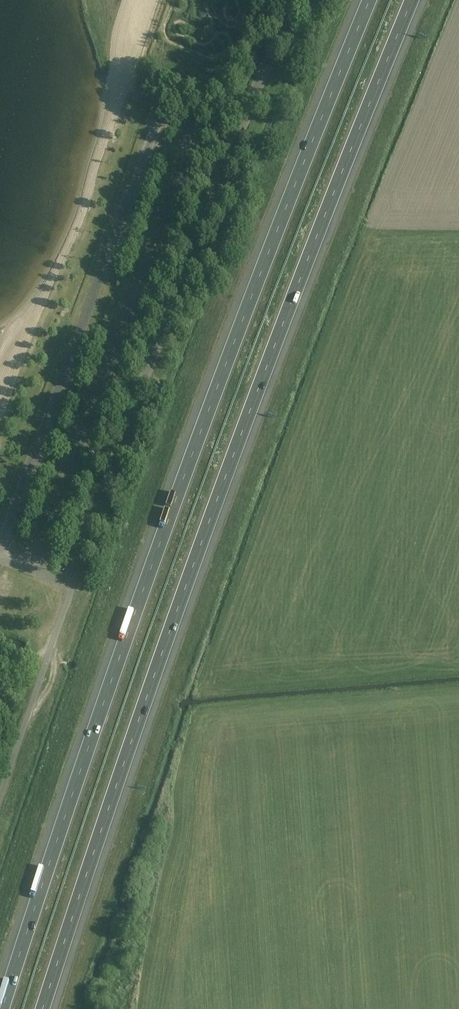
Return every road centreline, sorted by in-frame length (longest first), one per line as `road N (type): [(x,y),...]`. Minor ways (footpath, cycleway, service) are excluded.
road 1 (motorway): [(46,1008),(226,475),(415,0)]
road 2 (motorway): [(365,0),(169,510),(1,1008)]

